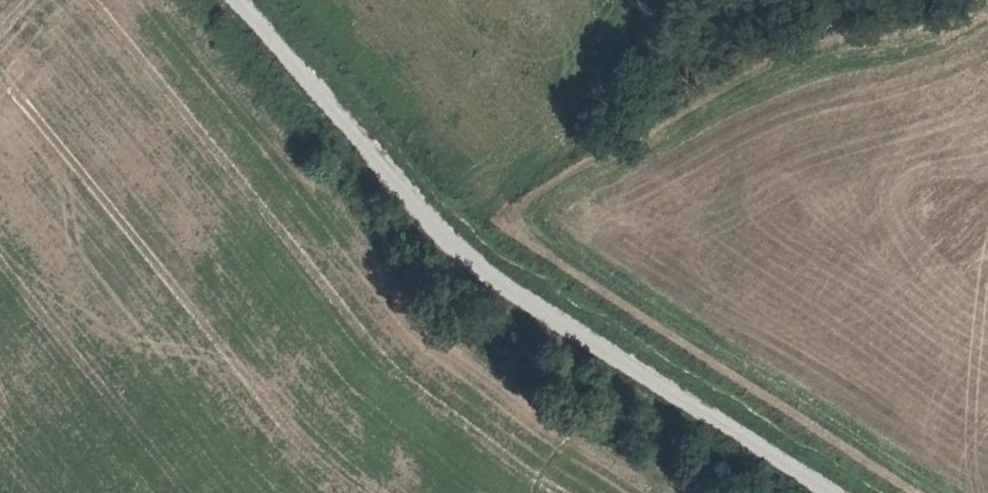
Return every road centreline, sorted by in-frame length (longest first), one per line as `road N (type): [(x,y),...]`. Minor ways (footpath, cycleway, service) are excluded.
road 1 (track): [(235,0),(457,248),(834,492)]

